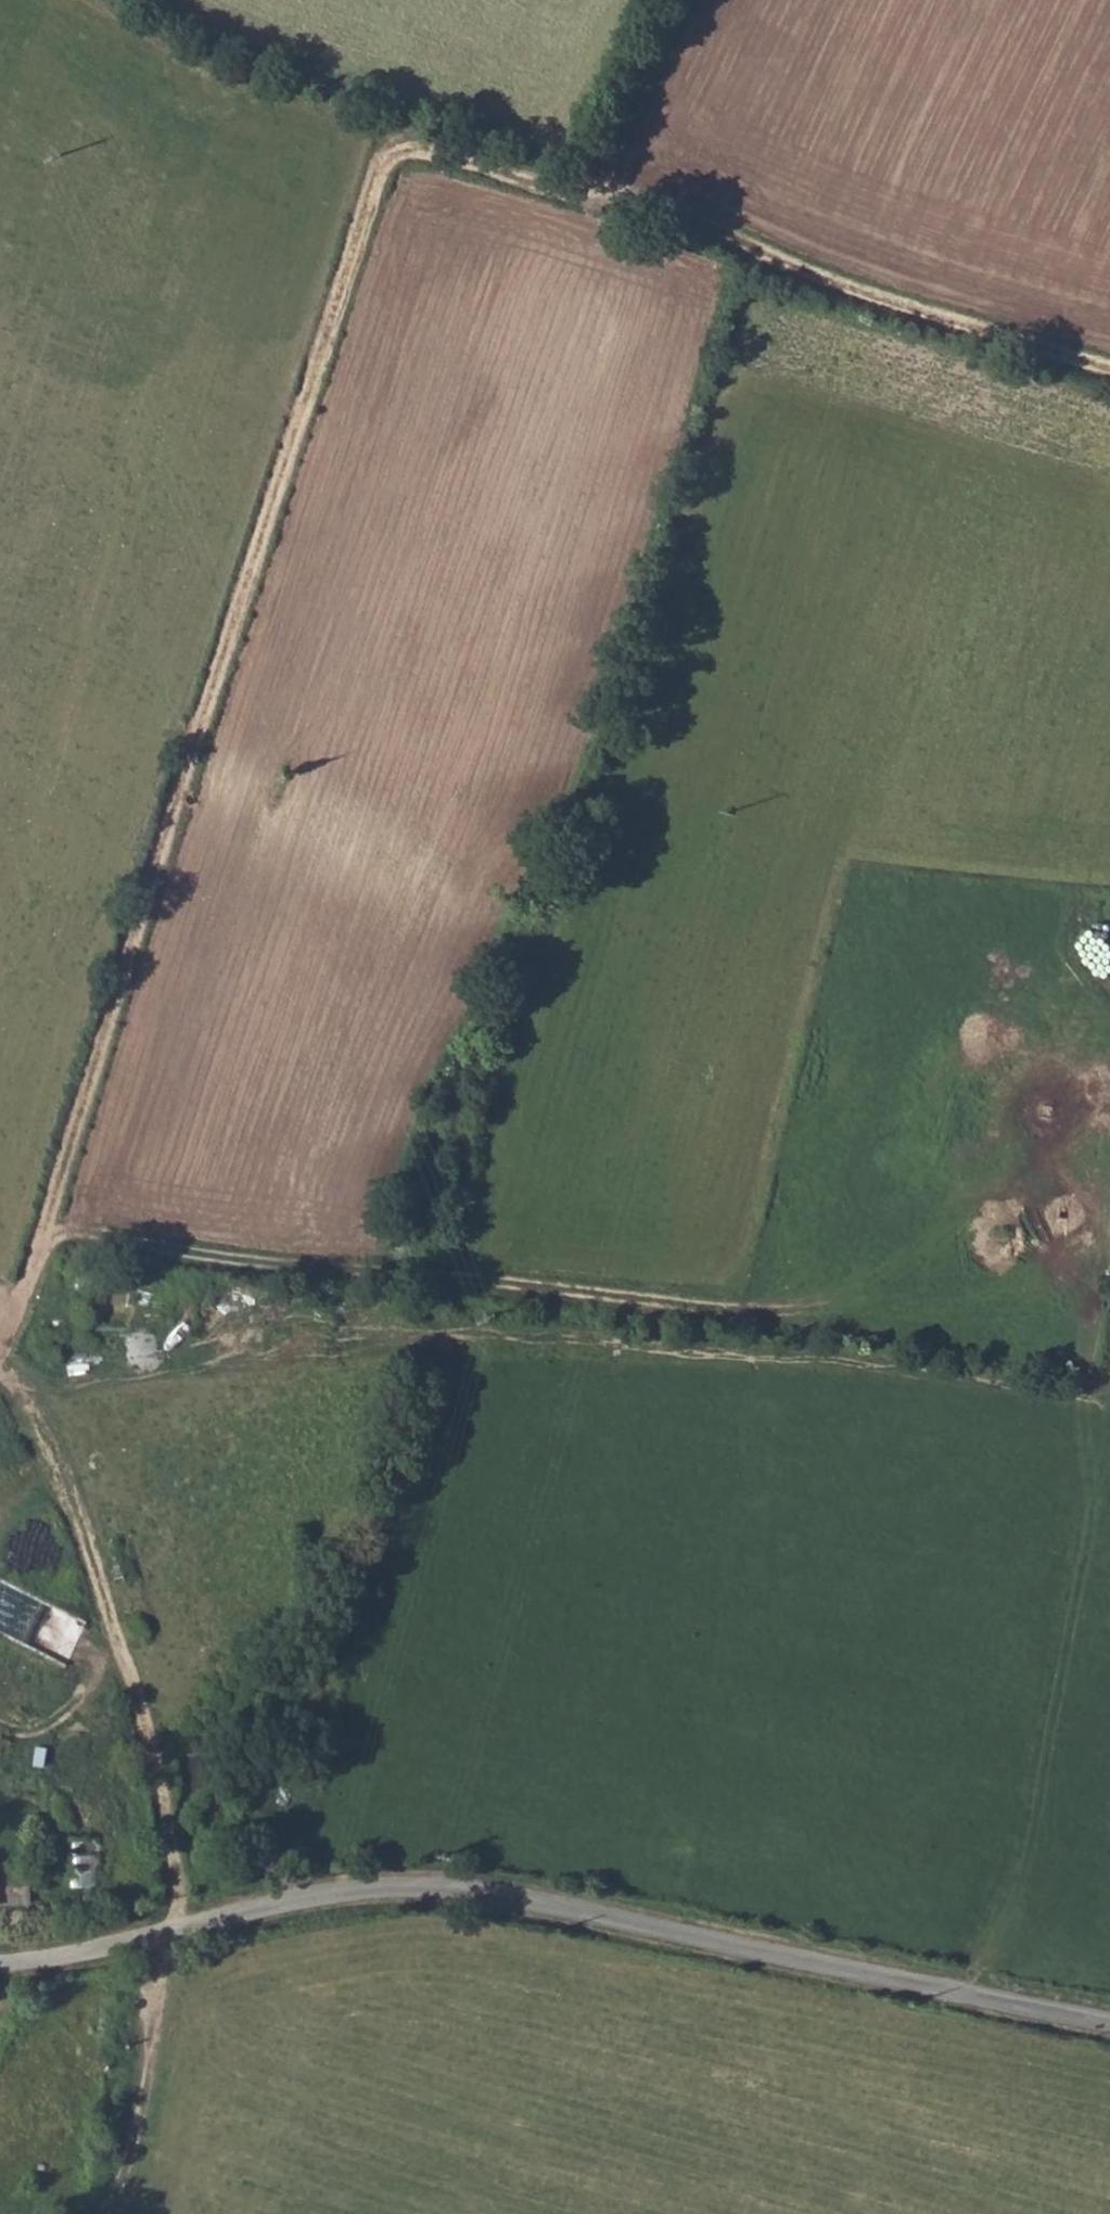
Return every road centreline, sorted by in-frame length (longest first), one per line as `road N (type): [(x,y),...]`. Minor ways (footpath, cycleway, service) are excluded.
road 1 (track): [(0,1320),(20,1319),(71,1225),(384,167),(402,147),(844,291),(1109,363)]
road 2 (unclassified): [(1109,2022),(461,1889),(260,1908),(144,1940),(0,1962)]

